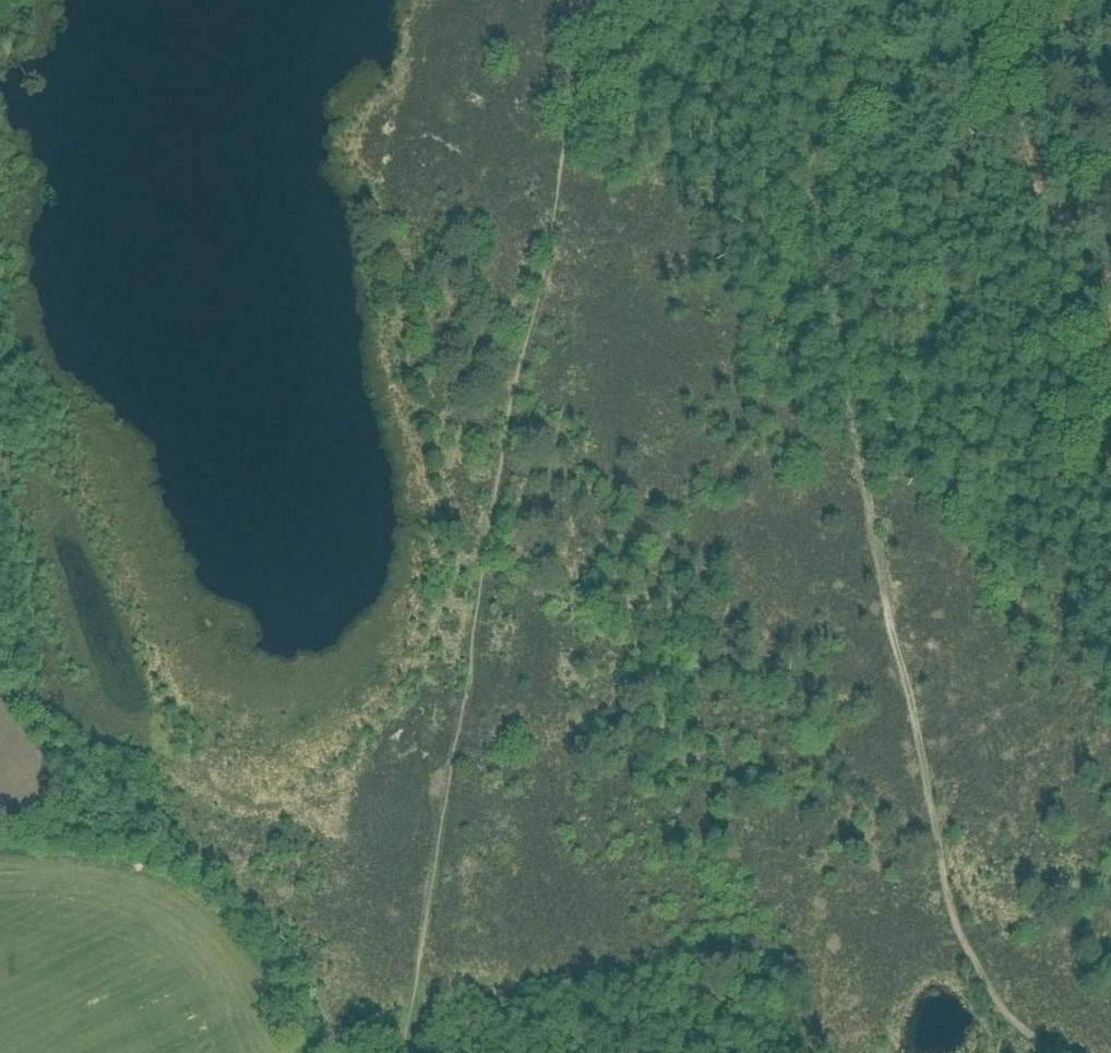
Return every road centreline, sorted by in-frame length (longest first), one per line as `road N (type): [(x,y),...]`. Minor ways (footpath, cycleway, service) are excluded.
road 1 (track): [(405,1052),(467,669),(596,0)]
road 2 (track): [(0,664),(292,954),(332,1052)]

